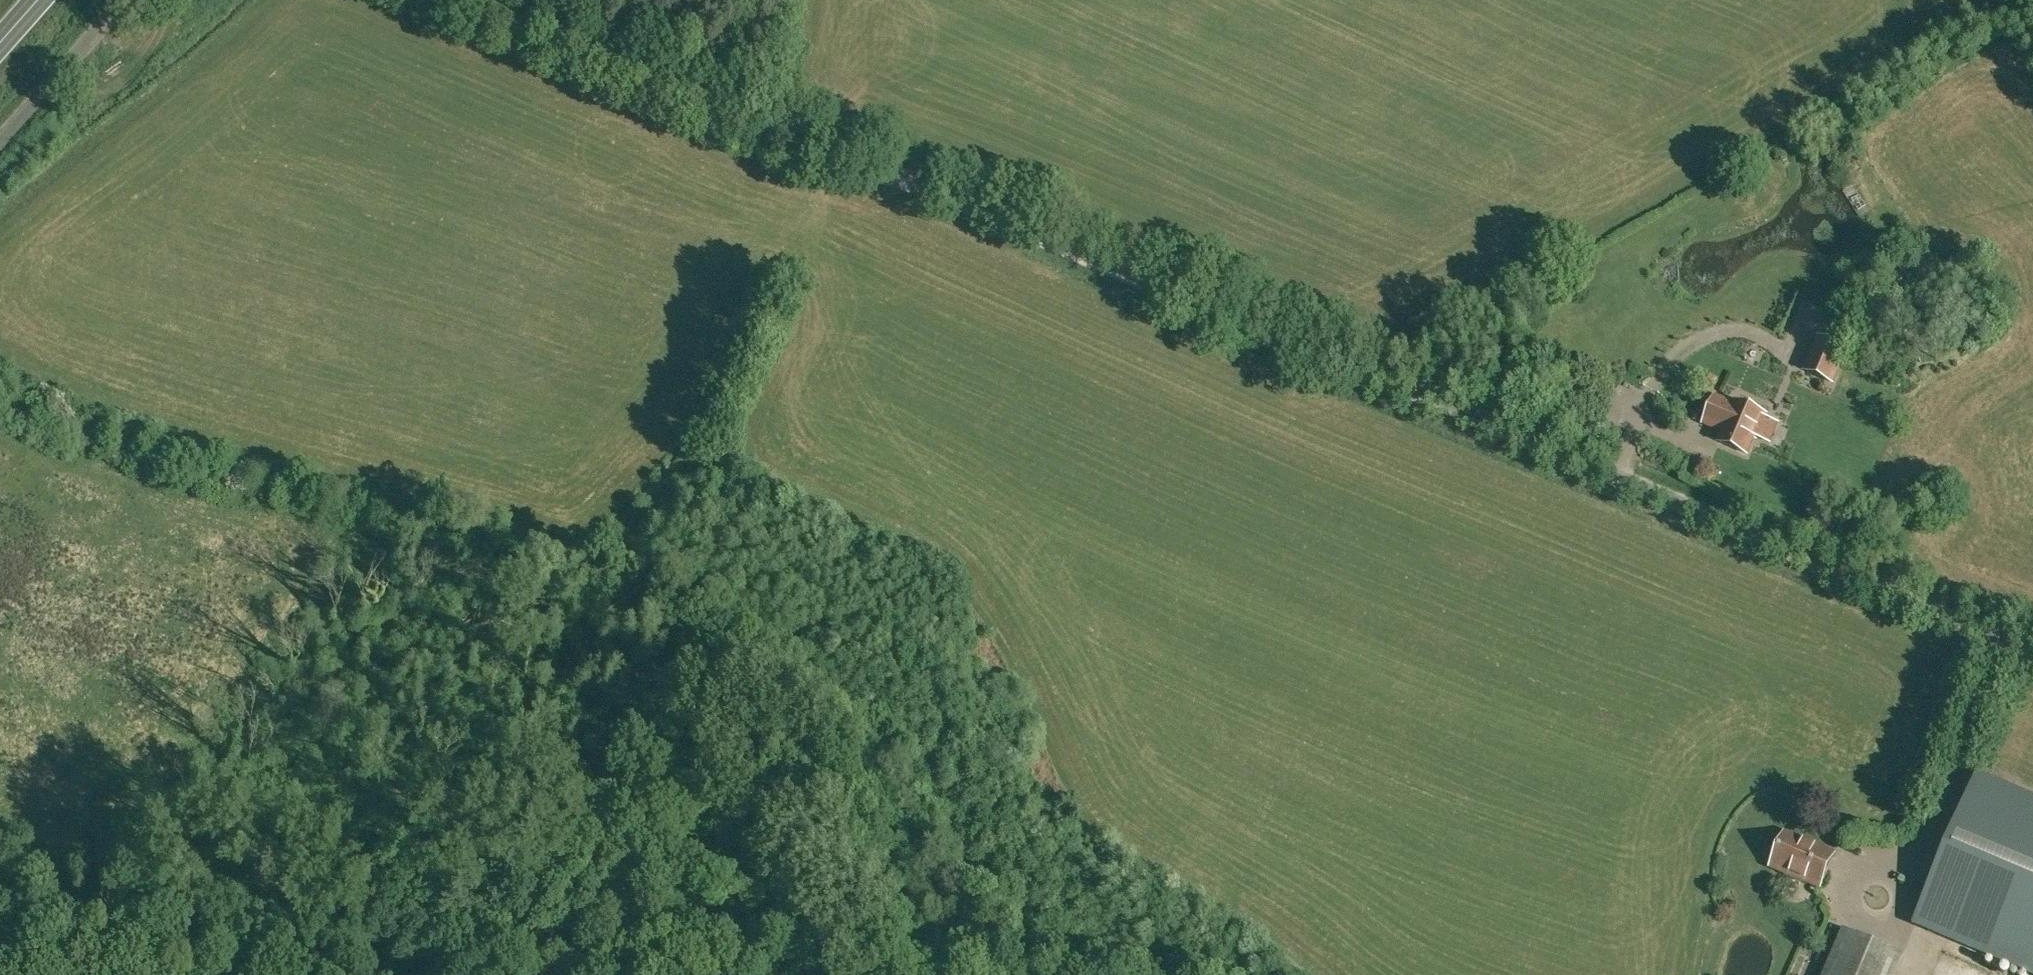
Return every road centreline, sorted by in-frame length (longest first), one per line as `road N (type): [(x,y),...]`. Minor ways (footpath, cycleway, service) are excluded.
road 1 (unclassified): [(2032,654),(512,0)]
road 2 (unclassified): [(129,0),(0,145)]

